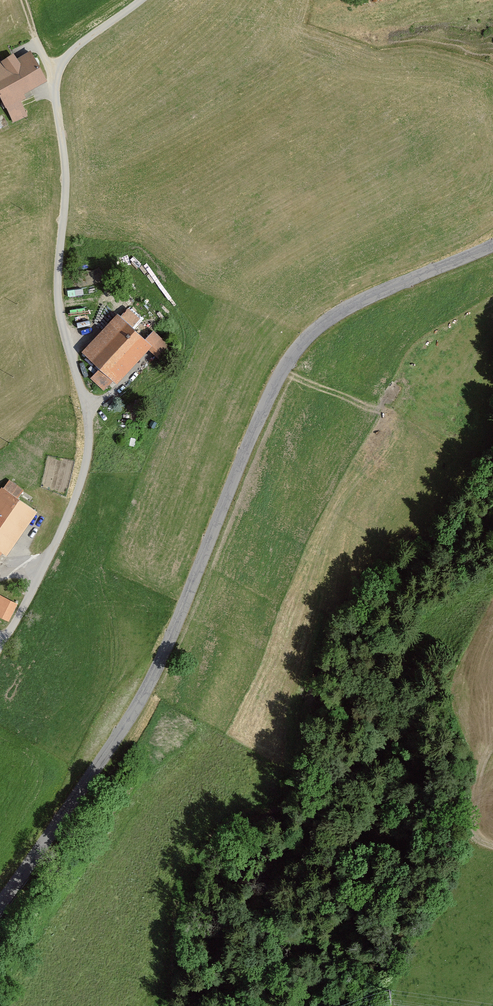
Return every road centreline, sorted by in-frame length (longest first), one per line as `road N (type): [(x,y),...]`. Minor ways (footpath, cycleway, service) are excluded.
road 1 (unclassified): [(492,247),(363,300),(315,328),(288,362),(133,720),(0,902)]
road 2 (unclassified): [(0,653),(49,565),(89,433),(57,307),(58,64),(136,0)]
road 3 (track): [(492,743),(473,786),(466,828),(492,850)]

